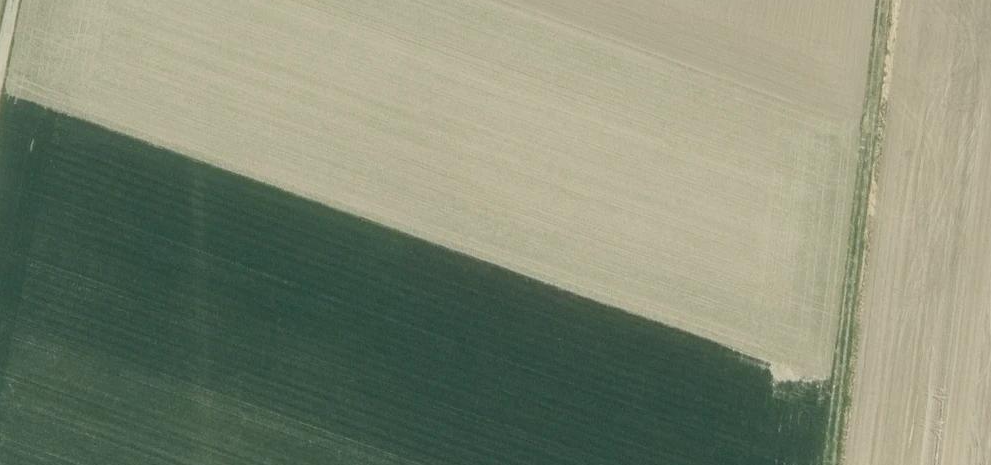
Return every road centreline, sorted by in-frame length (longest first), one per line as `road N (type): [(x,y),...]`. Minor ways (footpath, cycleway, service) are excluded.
road 1 (track): [(899,0),(846,464)]

